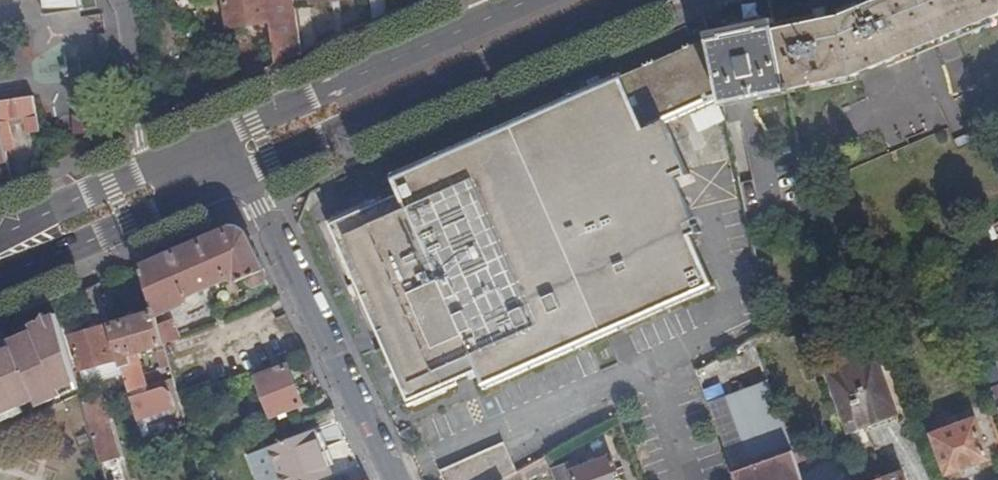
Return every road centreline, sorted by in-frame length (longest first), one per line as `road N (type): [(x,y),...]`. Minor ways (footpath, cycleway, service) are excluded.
road 1 (primary): [(235,156),(271,159),(624,0)]
road 2 (residential): [(235,156),(391,479)]
road 3 (primary): [(484,21),(256,124),(235,156)]
road 4 (residential): [(119,0),(140,134),(158,187)]
road 5 (primary): [(0,257),(158,187)]

